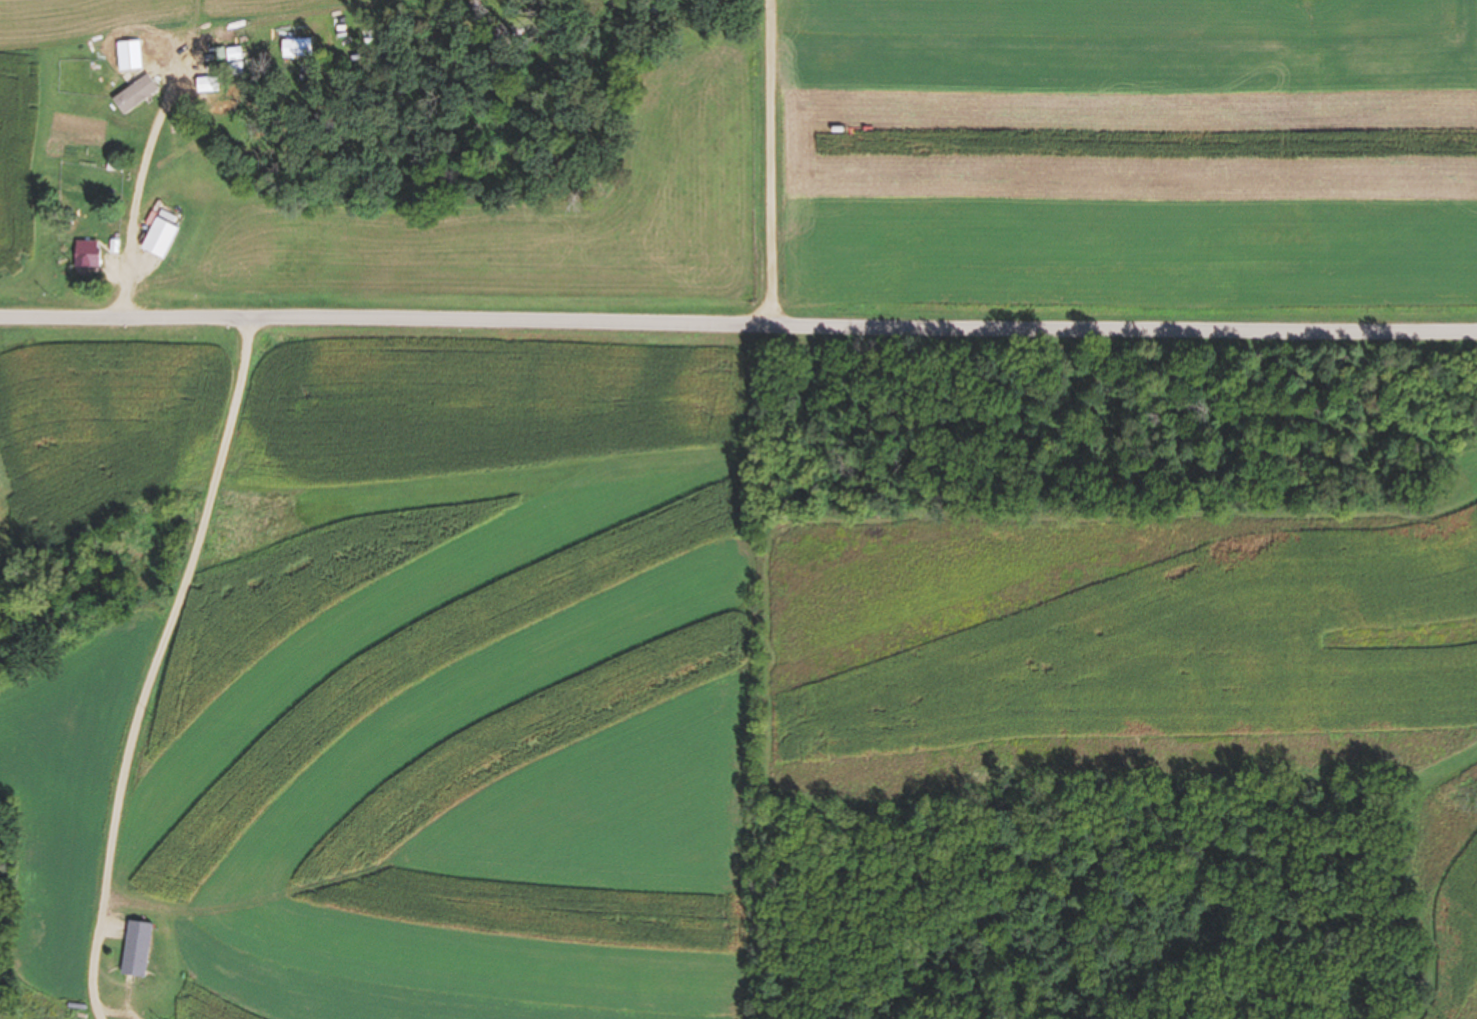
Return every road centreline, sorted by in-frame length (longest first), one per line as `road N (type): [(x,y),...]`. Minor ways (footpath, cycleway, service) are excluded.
road 1 (residential): [(0,318),(1476,329)]
road 2 (residential): [(774,322),(772,0)]

